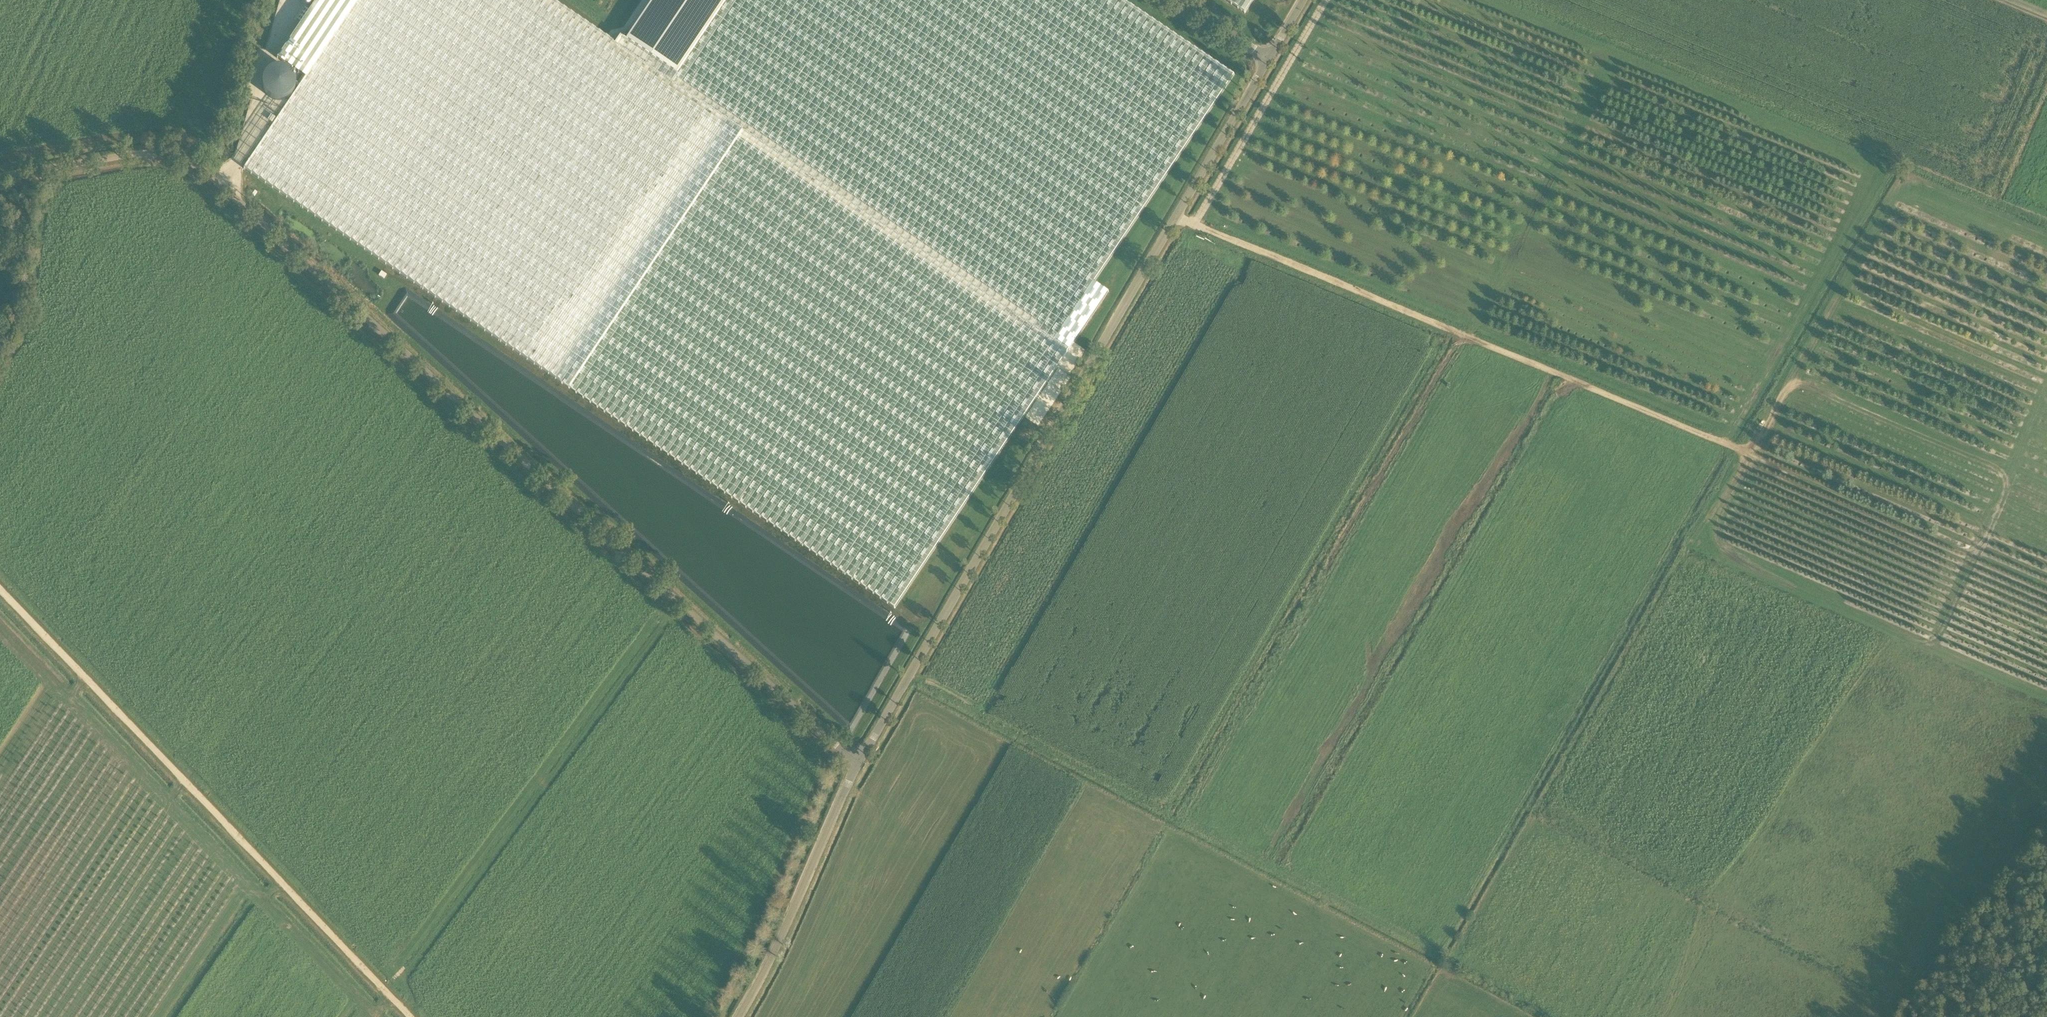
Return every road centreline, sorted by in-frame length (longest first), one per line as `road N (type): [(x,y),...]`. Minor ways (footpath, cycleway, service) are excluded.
road 1 (unclassified): [(859,760),(210,177),(175,160),(136,155),(0,177)]
road 2 (unclassified): [(859,760),(1269,60)]
road 3 (track): [(1178,218),(1733,447)]
road 4 (track): [(411,1016),(0,583)]
road 5 (unclassified): [(739,1016),(859,760)]

